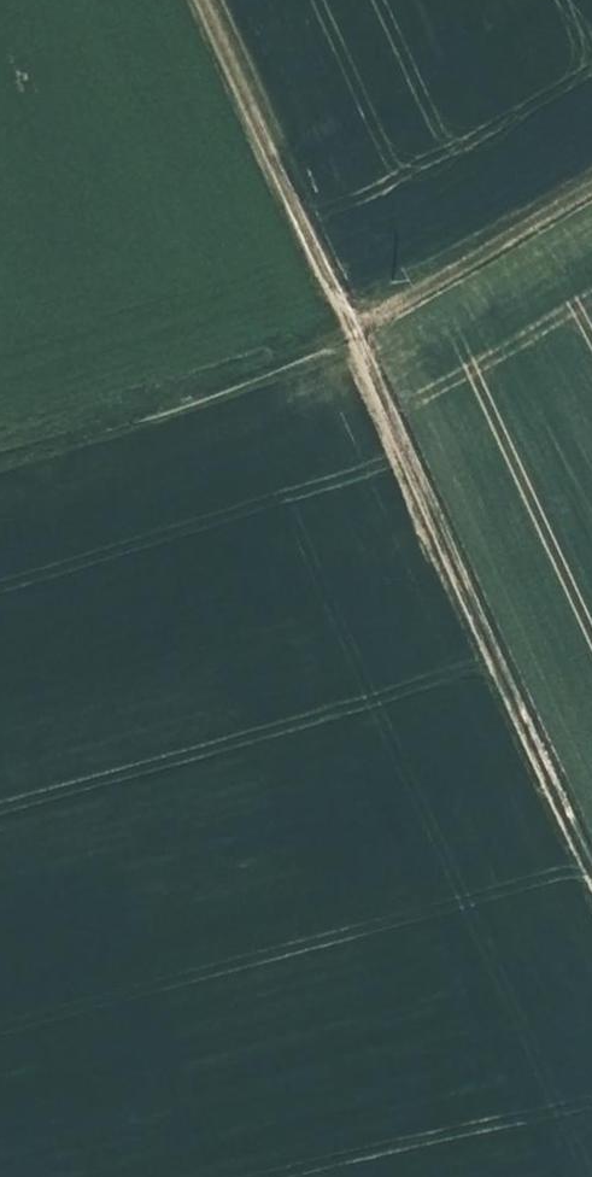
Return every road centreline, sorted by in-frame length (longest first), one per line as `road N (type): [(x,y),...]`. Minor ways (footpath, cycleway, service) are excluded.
road 1 (track): [(591,884),(203,0)]
road 2 (track): [(591,193),(352,334),(50,448),(0,459)]

